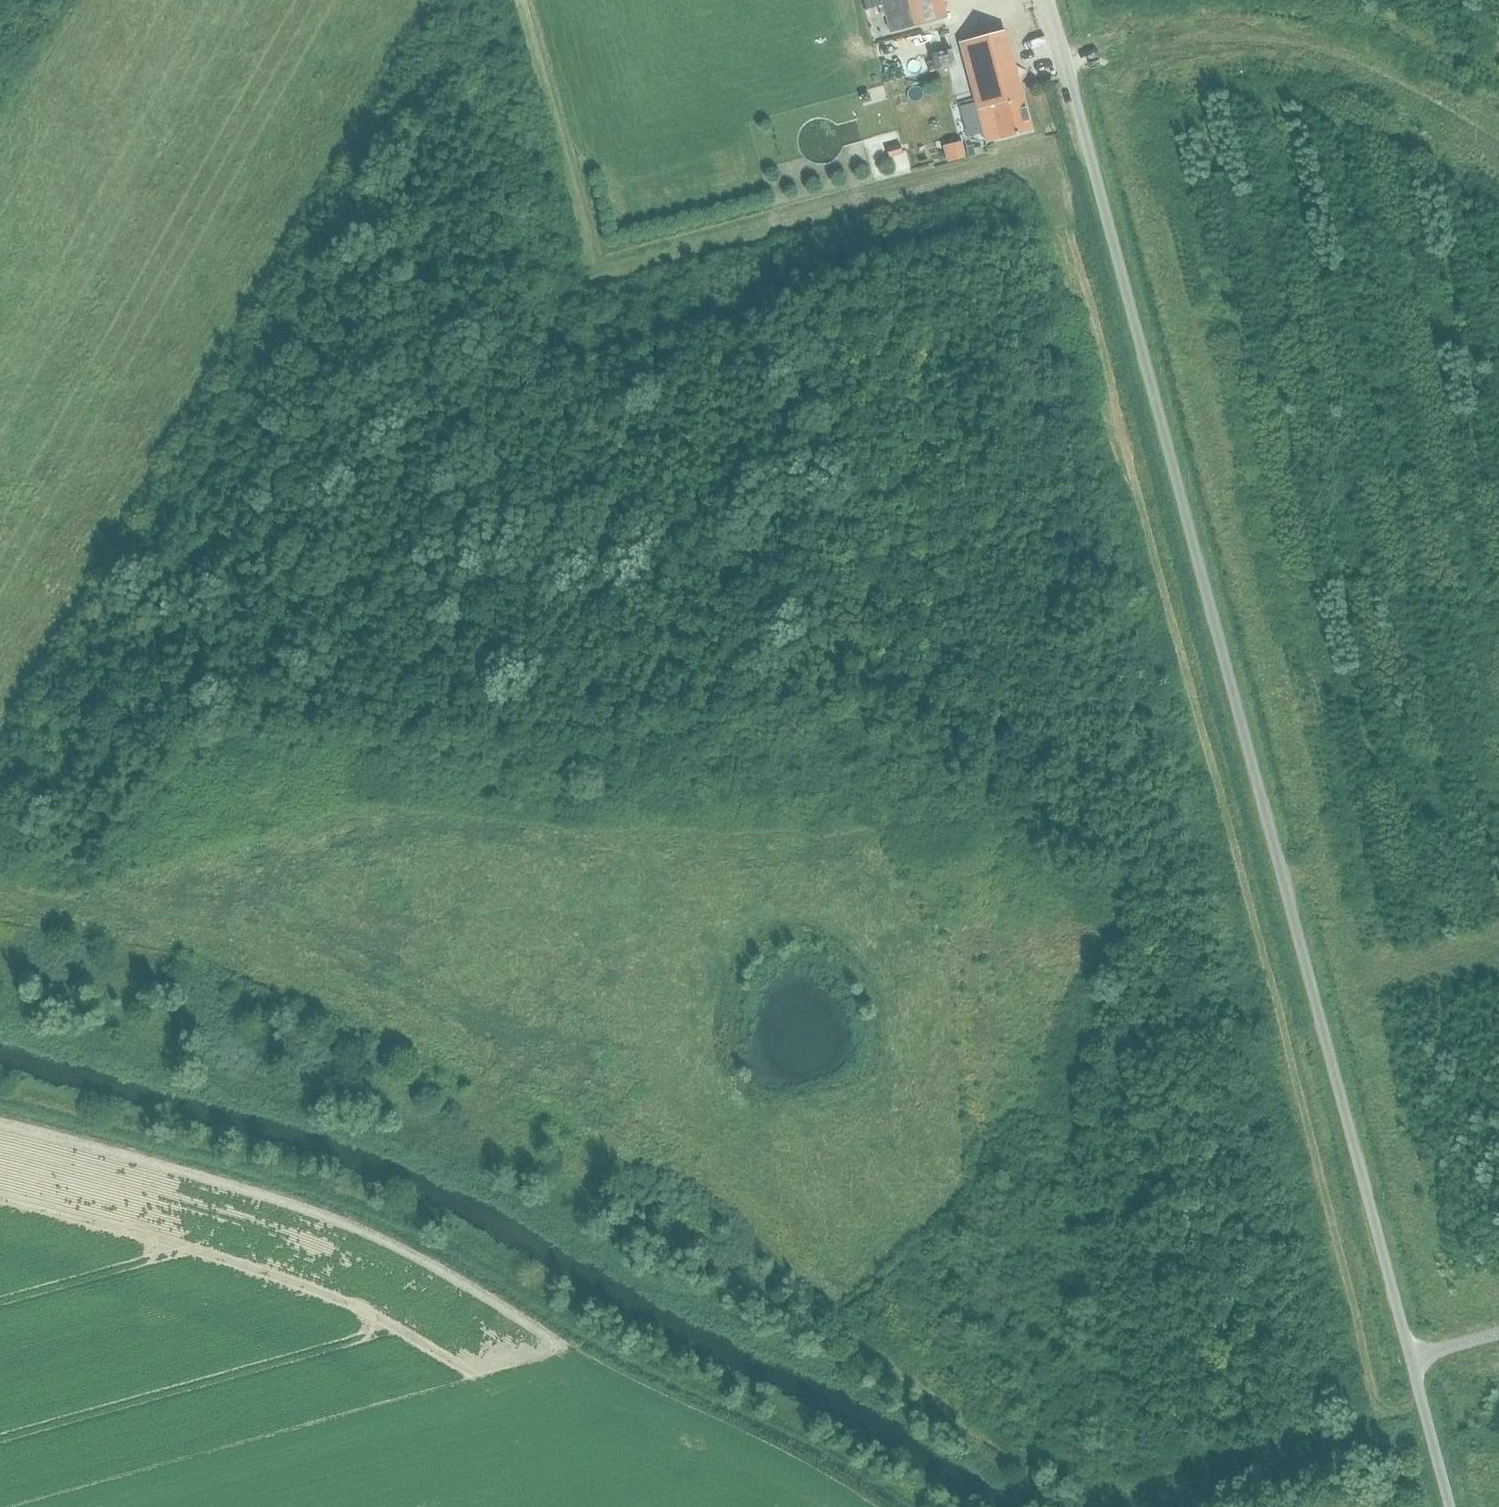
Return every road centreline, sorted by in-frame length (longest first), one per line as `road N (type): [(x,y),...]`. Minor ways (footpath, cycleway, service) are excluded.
road 1 (unclassified): [(1448,1506),(1413,1353),(1045,0)]

